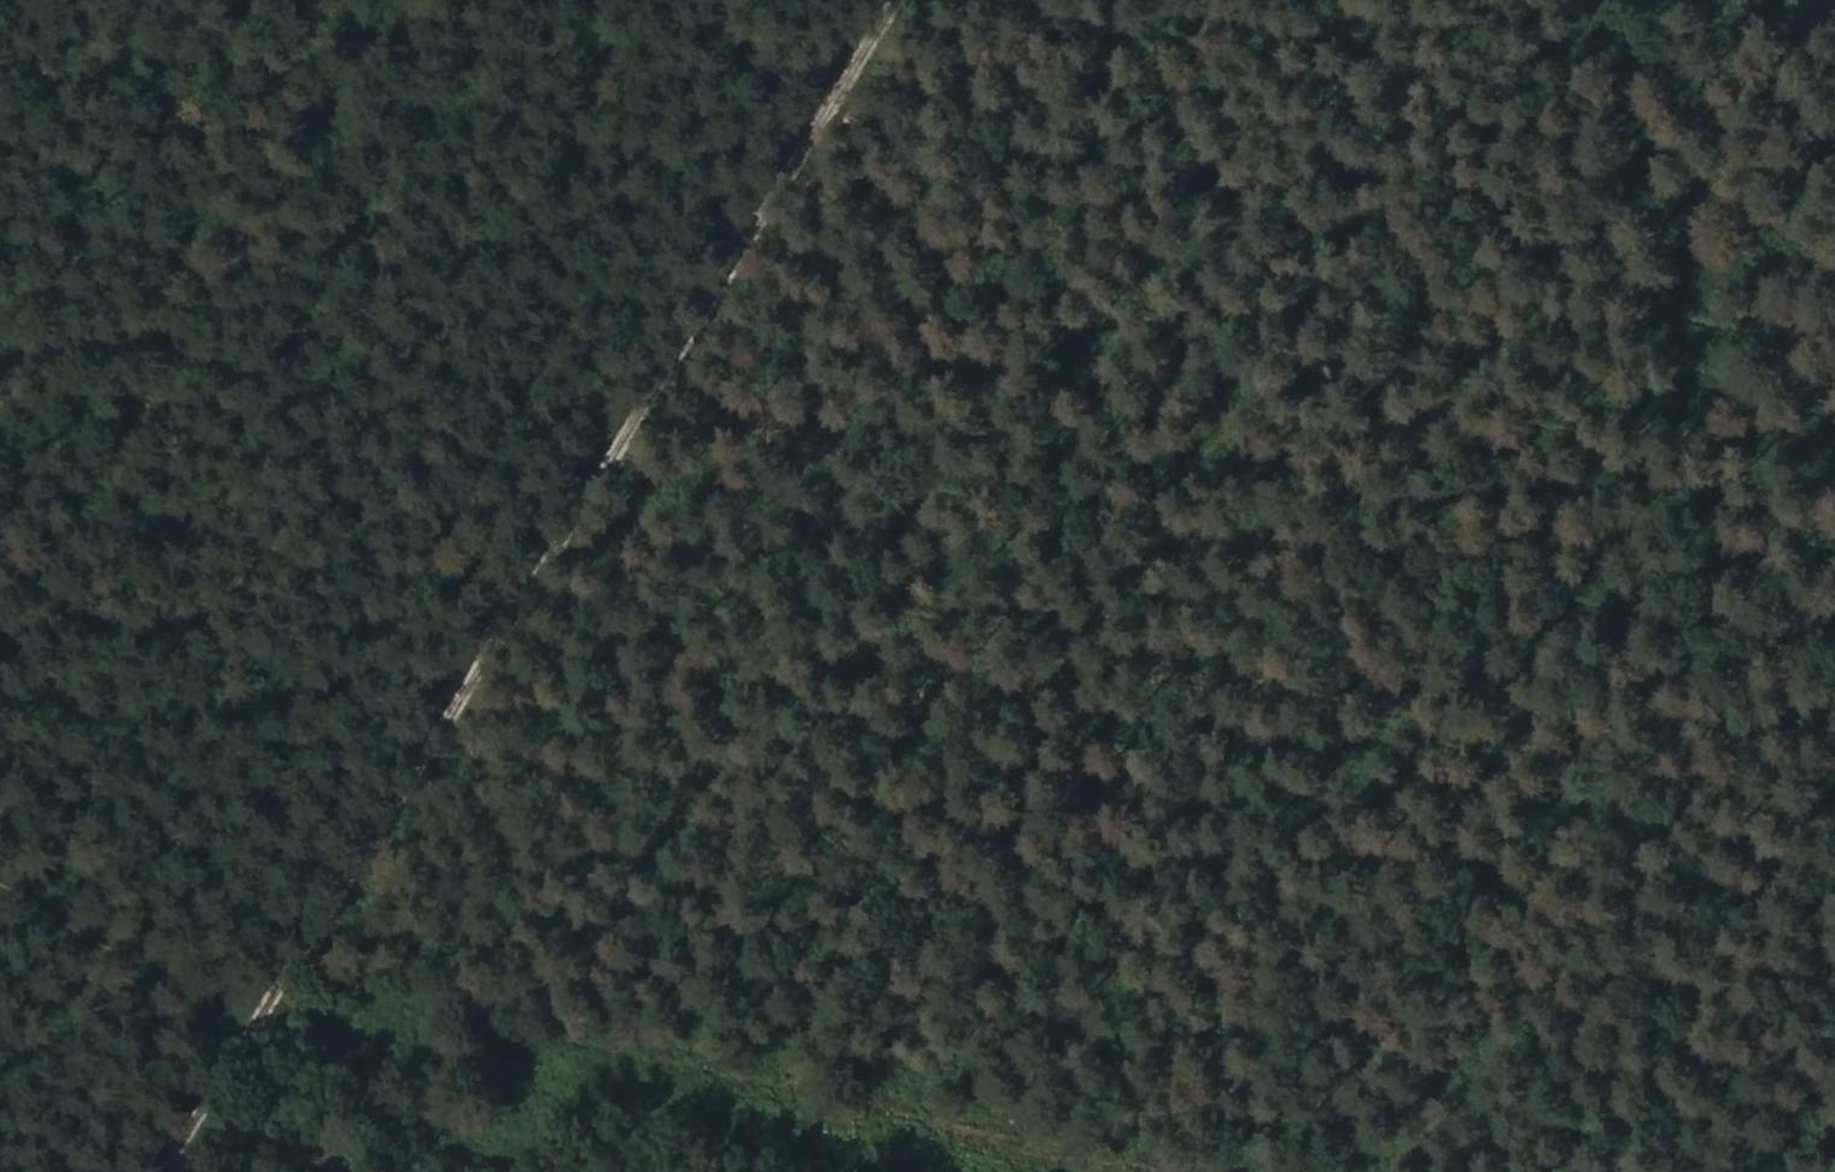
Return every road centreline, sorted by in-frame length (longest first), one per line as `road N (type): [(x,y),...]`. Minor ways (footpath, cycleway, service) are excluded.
road 1 (track): [(895,0),(164,1171)]

